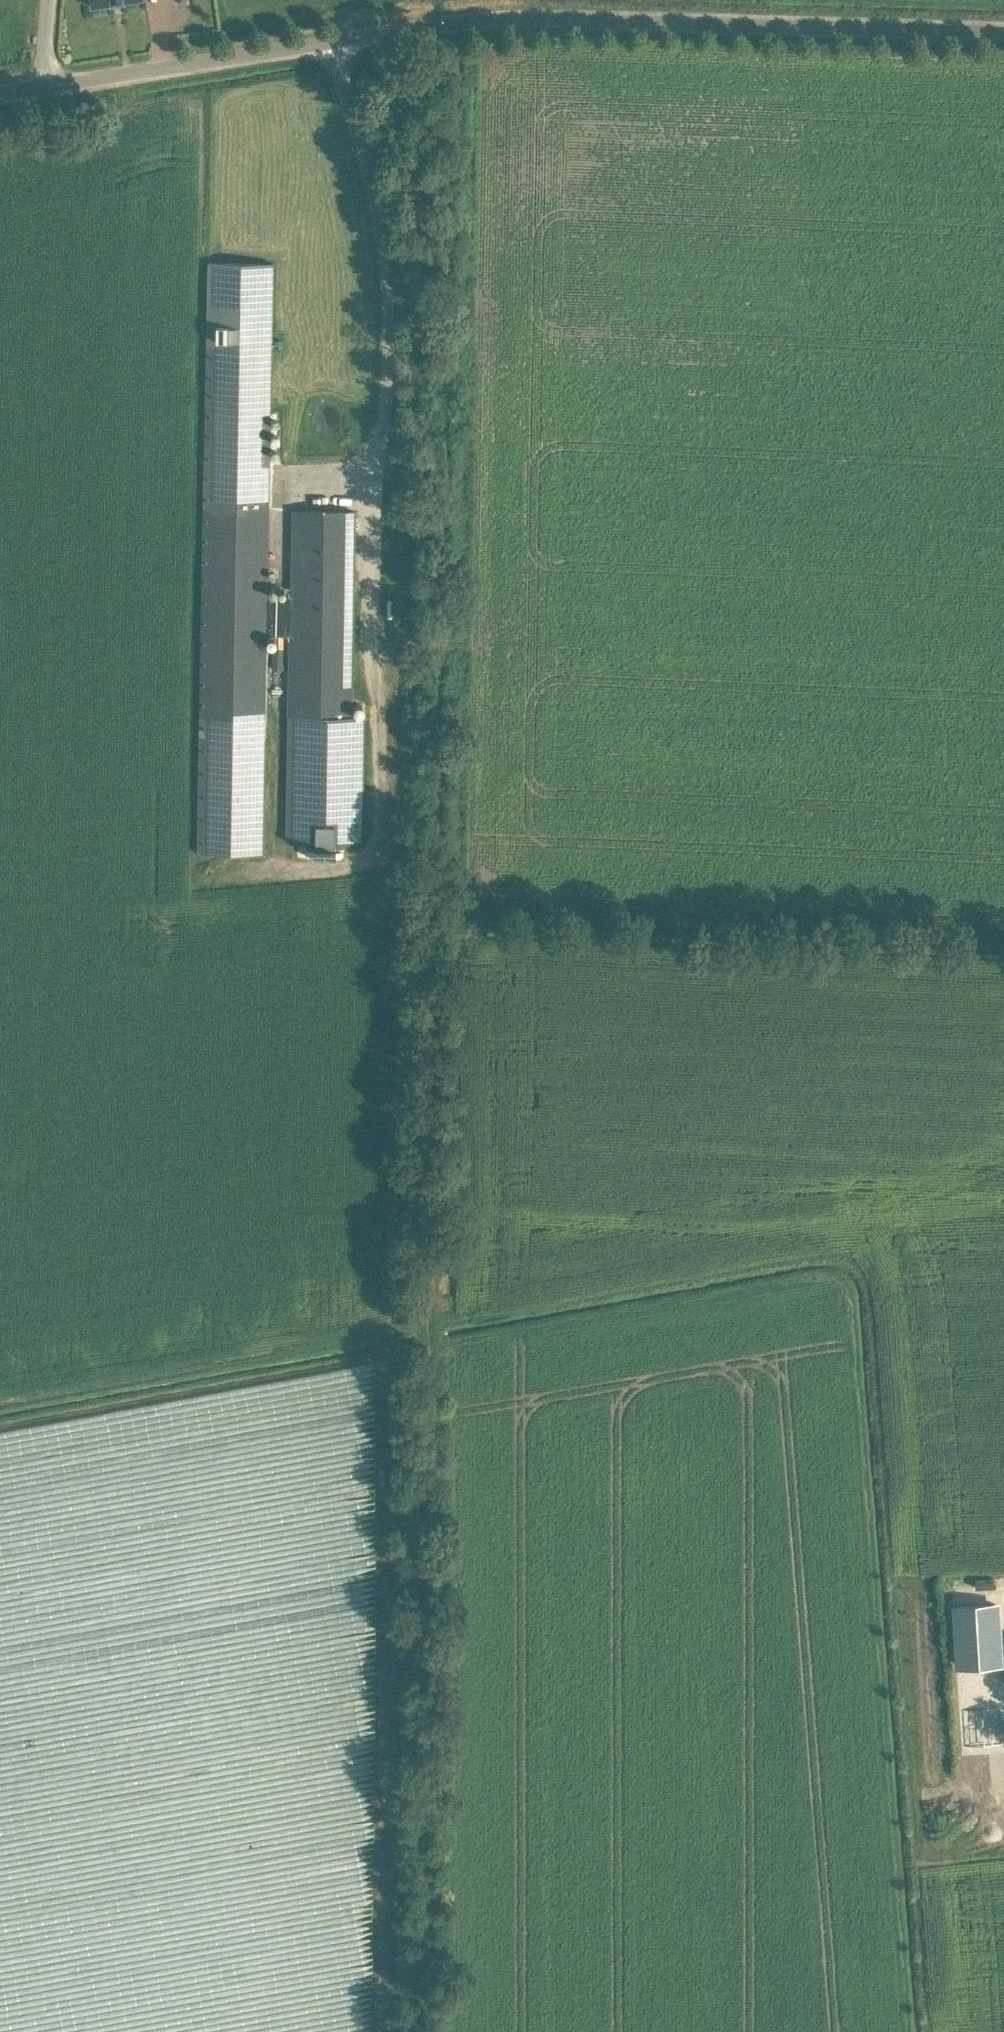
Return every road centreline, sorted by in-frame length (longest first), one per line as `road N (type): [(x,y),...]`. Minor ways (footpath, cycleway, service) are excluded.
road 1 (unclassified): [(0,93),(504,16),(1003,31)]

